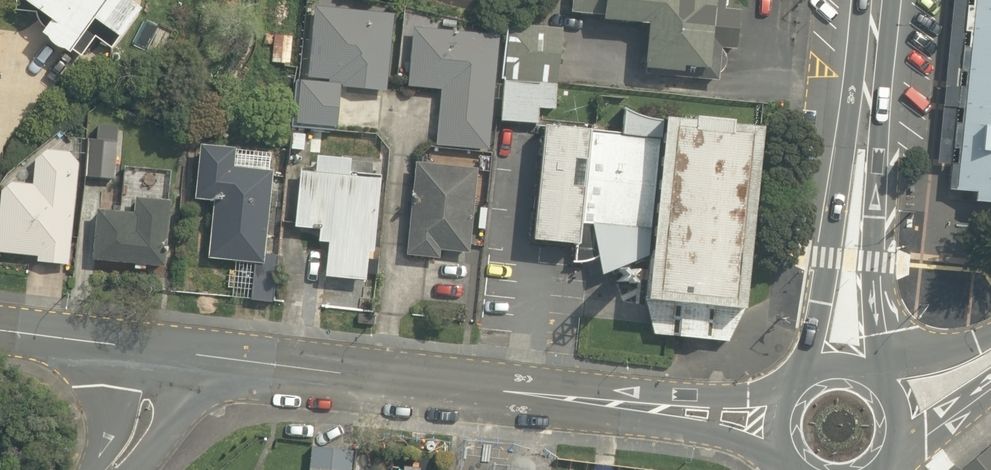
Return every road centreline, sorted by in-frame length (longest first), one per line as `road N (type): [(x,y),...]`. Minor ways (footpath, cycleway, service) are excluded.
road 1 (tertiary): [(782,421),(514,398),(149,351)]
road 2 (secondary): [(845,365),(875,0)]
road 3 (tertiary): [(149,351),(0,332)]
road 4 (tertiary): [(109,469),(138,433),(149,351)]

